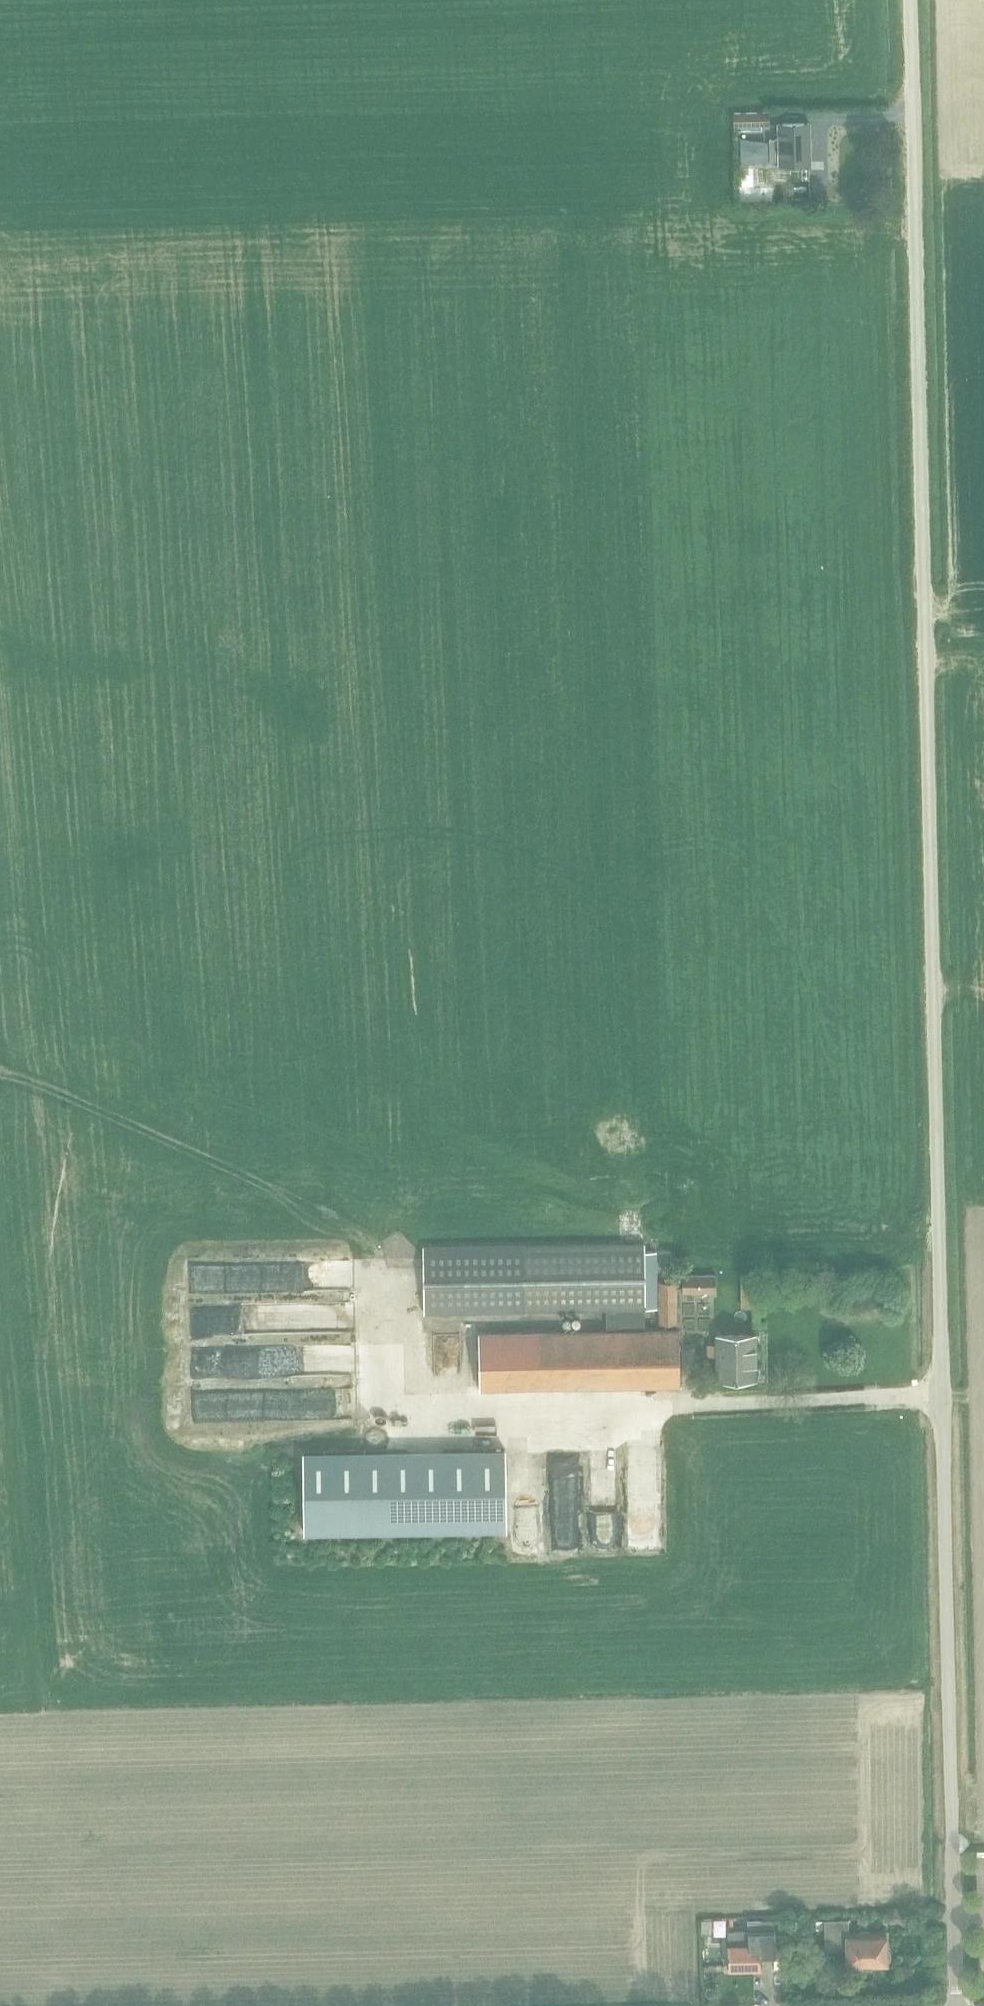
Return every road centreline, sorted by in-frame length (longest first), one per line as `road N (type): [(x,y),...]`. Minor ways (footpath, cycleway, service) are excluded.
road 1 (unclassified): [(954,1803),(909,0)]
road 2 (residential): [(959,2005),(954,1803)]

